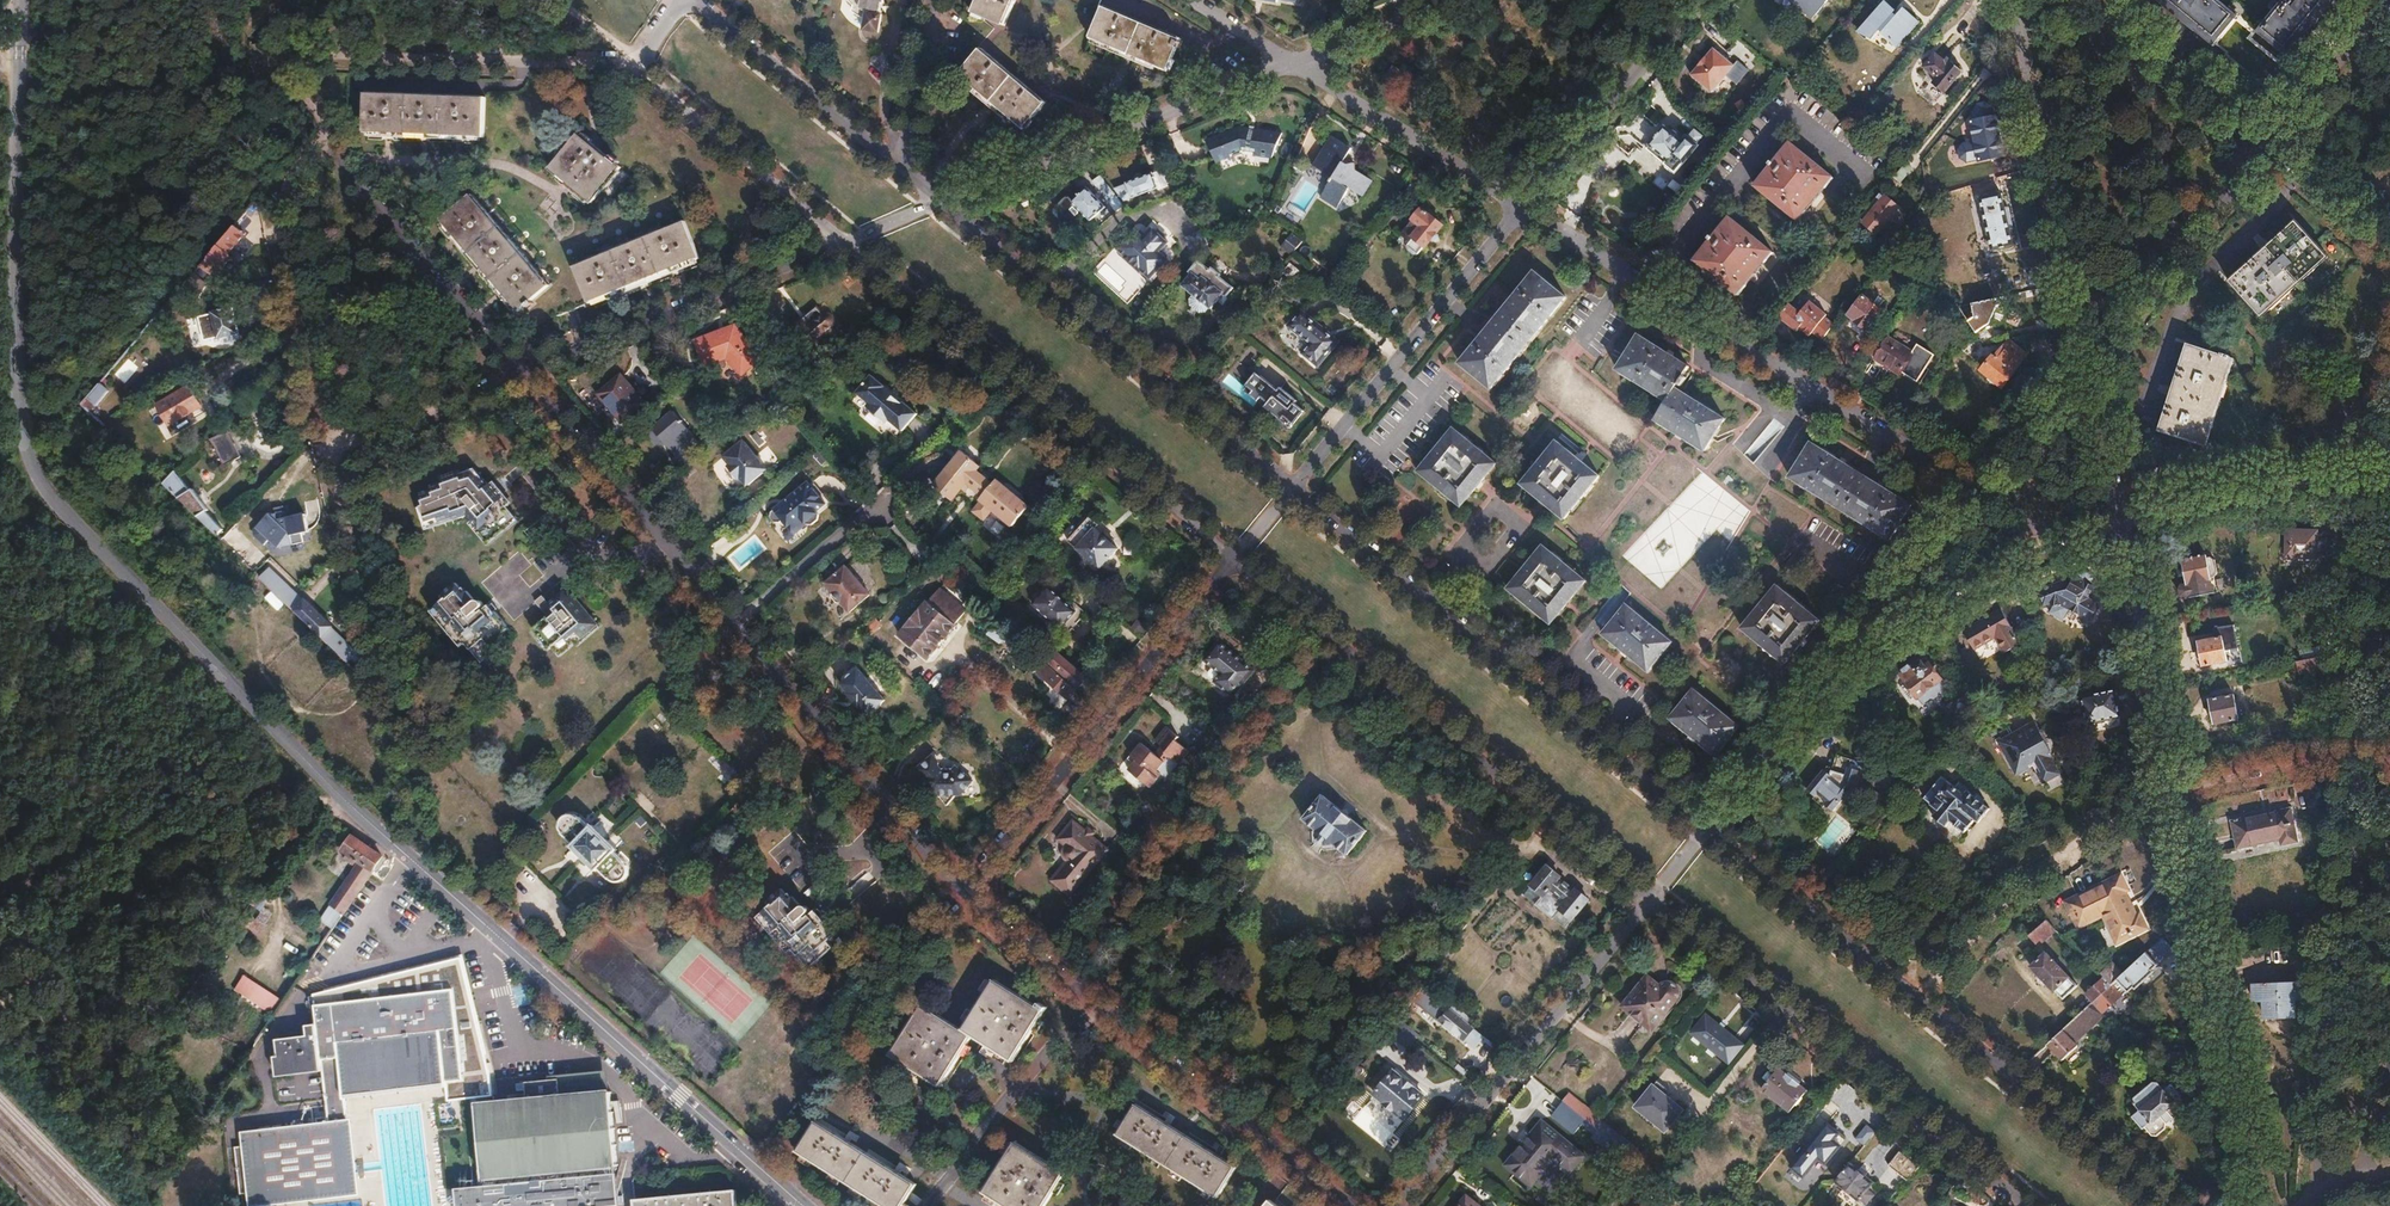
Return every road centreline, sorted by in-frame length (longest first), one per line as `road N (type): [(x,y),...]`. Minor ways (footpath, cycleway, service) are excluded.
road 1 (tertiary): [(399,848),(168,624),(34,475),(17,388),(18,0)]
road 2 (residential): [(519,371),(957,890)]
road 3 (residential): [(1516,215),(1980,491)]
road 4 (tertiary): [(399,848),(803,1205)]
road 5 (residential): [(1234,565),(1650,904)]
road 6 (residential): [(1710,826),(1293,492)]
road 7 (residential): [(841,243),(1234,565)]
road 8 (residential): [(957,890),(1342,1205)]
road 9 (residential): [(1650,904),(2020,1205)]
road 10 (residential): [(1293,492),(939,202)]
road 11 (residential): [(2361,759),(2311,1198)]
road 12 (residential): [(957,890),(1234,565)]
road 13 (residential): [(2179,791),(2264,1205)]
road 14 (residential): [(1396,1205),(1650,904)]
road 15 (residential): [(1297,77),(939,202)]
road 16 (residential): [(2014,0),(2087,361)]
road 17 (residential): [(278,50),(636,63)]
road 18 (residential): [(1293,492),(1516,215)]
road 19 (residential): [(841,243),(519,371)]
road 20 (residential): [(2179,791),(2043,869),(1992,915),(1919,1006)]
road 21 (residential): [(329,148),(277,208),(331,444)]
road 22 (residential): [(2167,1205),(1919,1006)]
road 23 (residential): [(329,148),(519,371)]
road 24 (residential): [(2087,361),(2267,145)]
road 25 (residential): [(2122,517),(2179,791)]
road 26 (residential): [(1516,215),(1695,0)]
road 27 (residential): [(1919,1006),(1710,826)]
road 28 (residential): [(636,63),(640,78),(841,243)]
road 29 (residential): [(2389,485),(2361,759)]
road 30 (residential): [(2122,517),(2253,487),(2389,479)]
road 31 (residential): [(894,165),(700,7),(684,3)]
road 32 (residential): [(1297,77),(1516,215)]
road 33 (residential): [(331,444),(386,685)]
road 34 (residential): [(1710,826),(1858,650)]
road 35 (residential): [(2089,0),(2267,145)]
road 36 (residential): [(1858,650),(1922,605),(2053,539)]
road 37 (residential): [(519,371),(331,444)]
road 38 (residential): [(1858,650),(1980,491)]
road 39 (residential): [(1475,0),(1297,77)]
road 40 (residential): [(2267,145),(2385,0)]
road 41 (residential): [(2361,759),(2298,762),(2179,791)]
road 42 (residential): [(894,165),(907,140),(933,0)]
road 43 (residential): [(1980,491),(2087,361)]
road 44 (residential): [(2267,145),(2389,249)]
road 45 (residential): [(2087,361),(2122,517)]
road 46 (residential): [(1180,0),(1297,77)]

